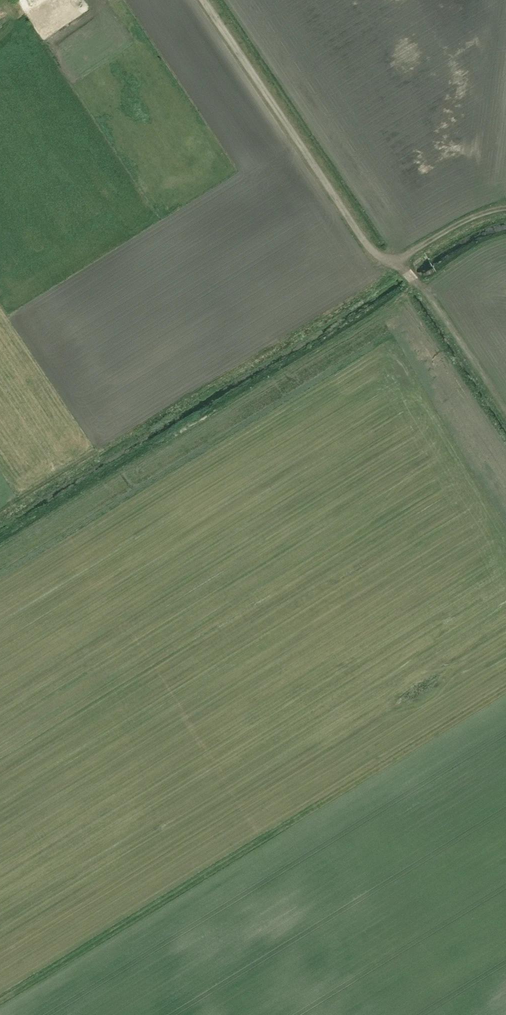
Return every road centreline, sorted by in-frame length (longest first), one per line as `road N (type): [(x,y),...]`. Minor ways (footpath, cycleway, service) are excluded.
road 1 (track): [(505,206),(409,257),(387,259),(369,248),(203,0)]

